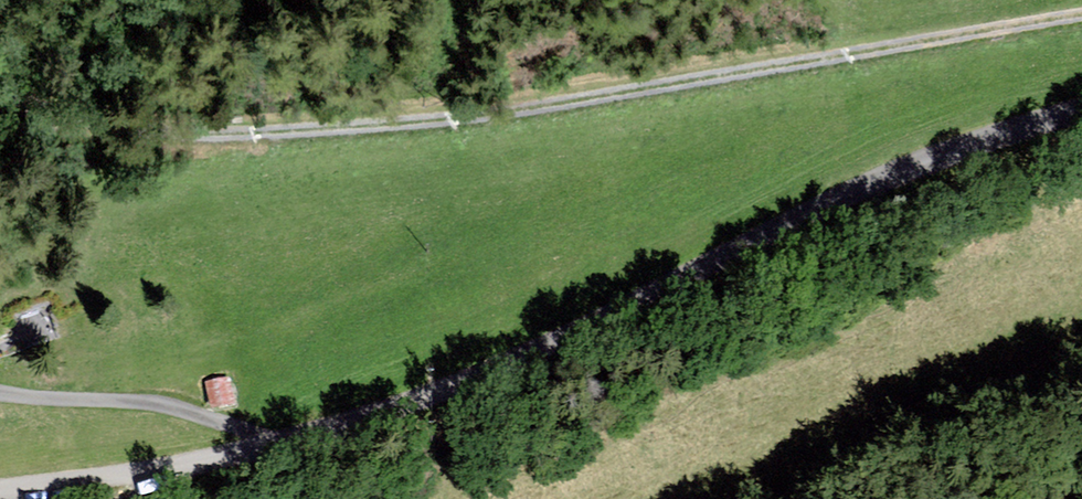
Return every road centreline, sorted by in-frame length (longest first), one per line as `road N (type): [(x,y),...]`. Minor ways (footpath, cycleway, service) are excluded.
road 1 (track): [(0,98),(178,136),(487,115),(1081,15)]
road 2 (residential): [(1081,109),(905,172),(618,313),(419,398),(274,444)]
road 3 (unclassified): [(274,444),(142,402),(0,395)]
road 4 (residential): [(274,444),(0,491)]

